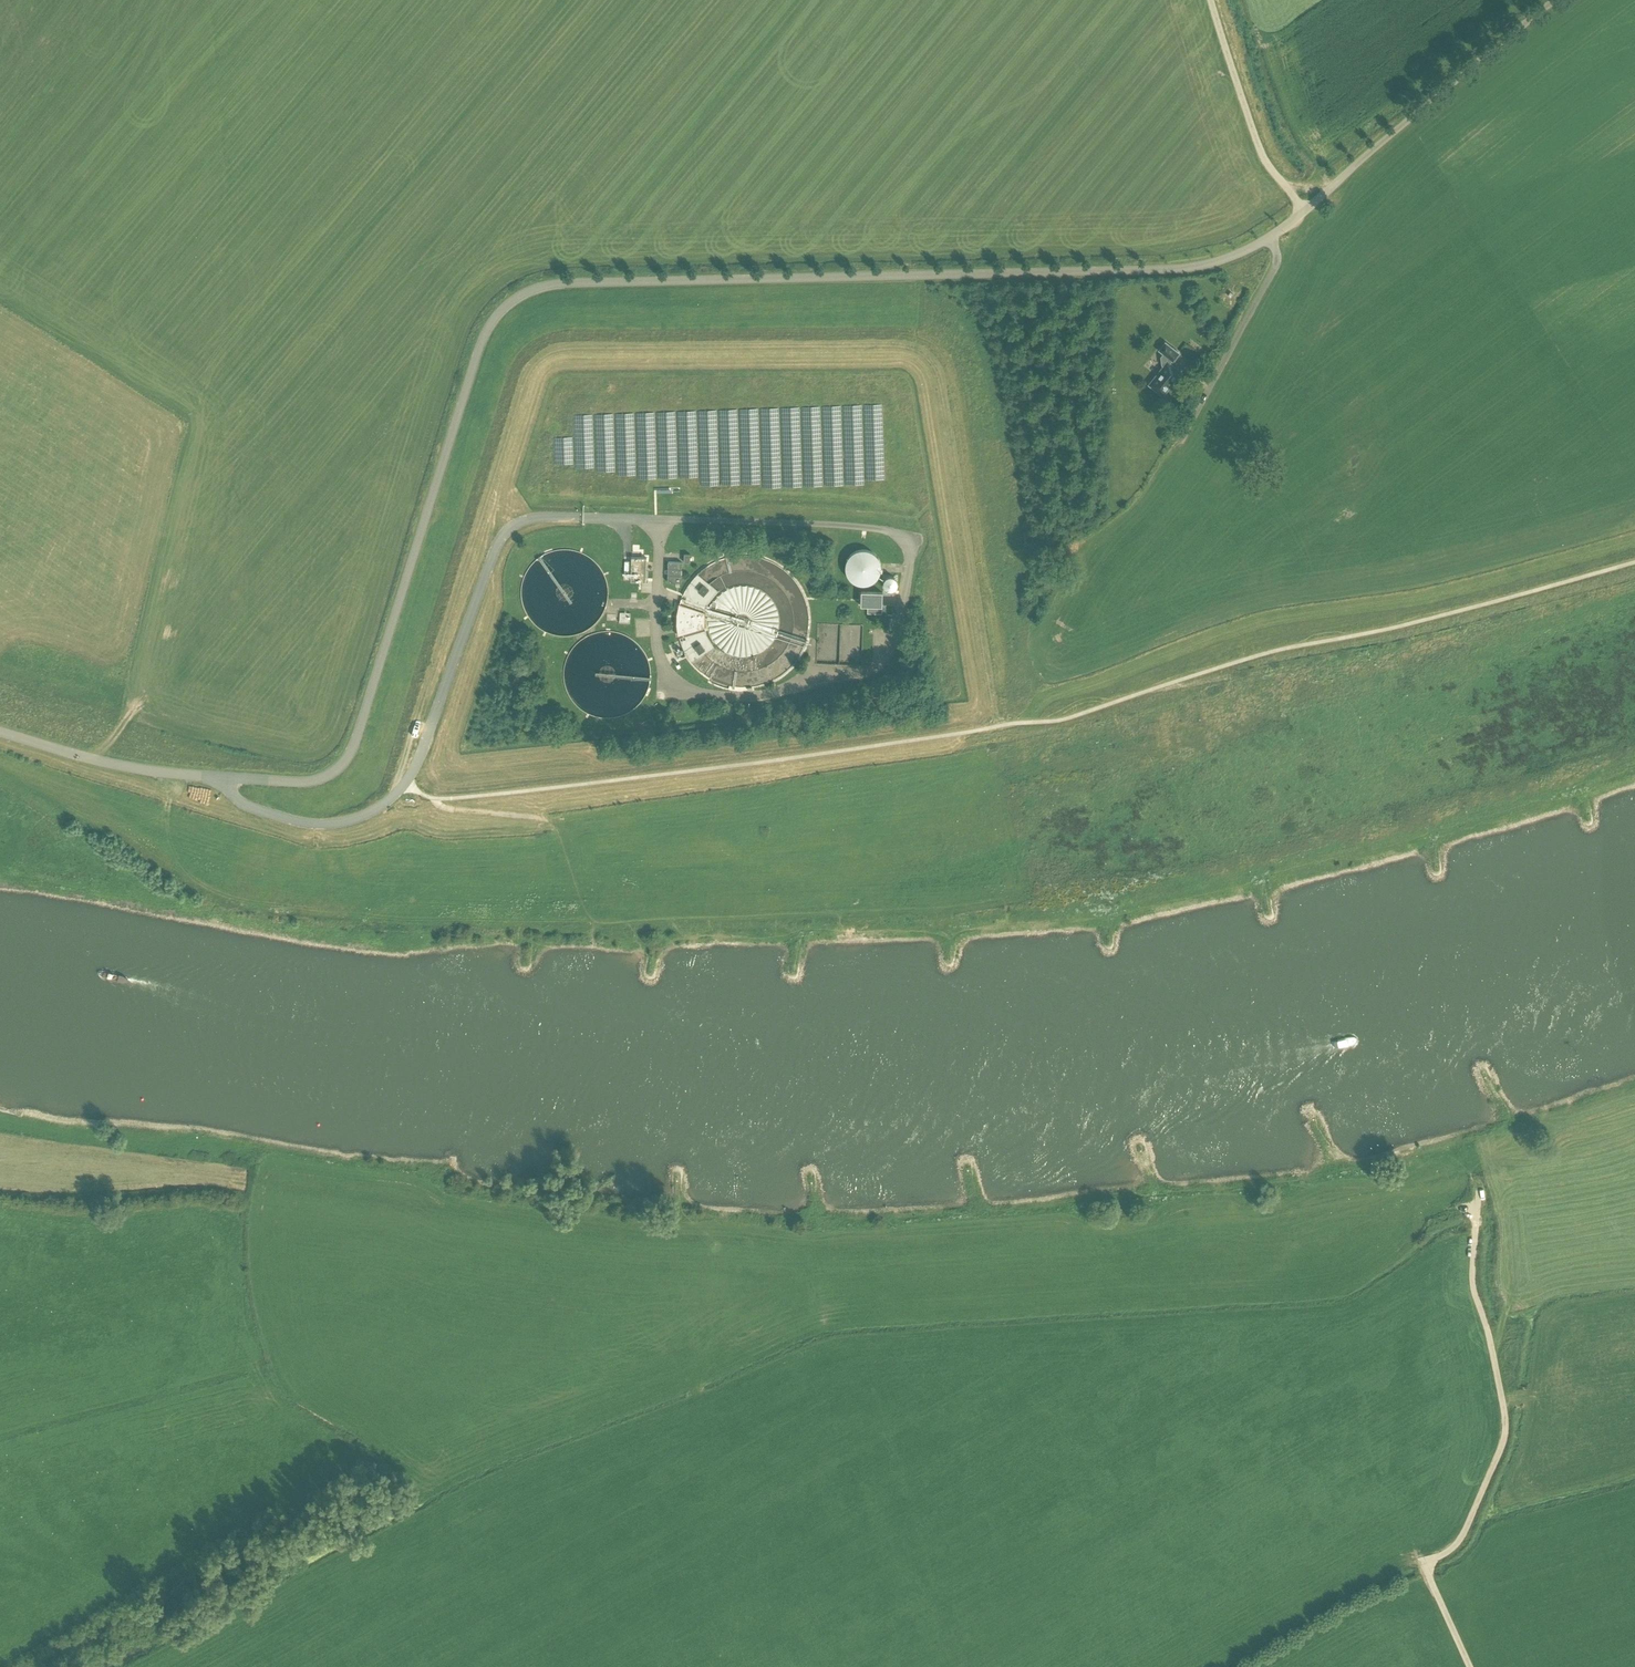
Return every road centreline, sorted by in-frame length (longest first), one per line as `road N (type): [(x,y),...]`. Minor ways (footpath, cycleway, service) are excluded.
road 1 (unclassified): [(213,775),(309,781),(347,757),(479,350),(495,316),(521,294),(562,284),(1200,265),(1272,237),(1561,0)]
road 2 (track): [(405,782),(526,376),(540,358),(563,348),(907,346),(923,352),(939,369),(996,726)]
road 3 (unclassified): [(213,775),(243,803),(303,822),(347,821),(382,806),(415,769),(502,534),(523,520),(583,517)]
road 4 (unclassified): [(1465,1666),(1424,1582),(1429,1567),(1447,1564),(1460,1547),(1499,1455),(1500,1418),(1472,1278),(1474,1201)]
road 5 (track): [(1304,212),(1257,144),(1212,0)]
road 6 (unclassified): [(0,732),(101,760),(213,775)]
road 7 (track): [(548,819),(454,811),(433,797)]

